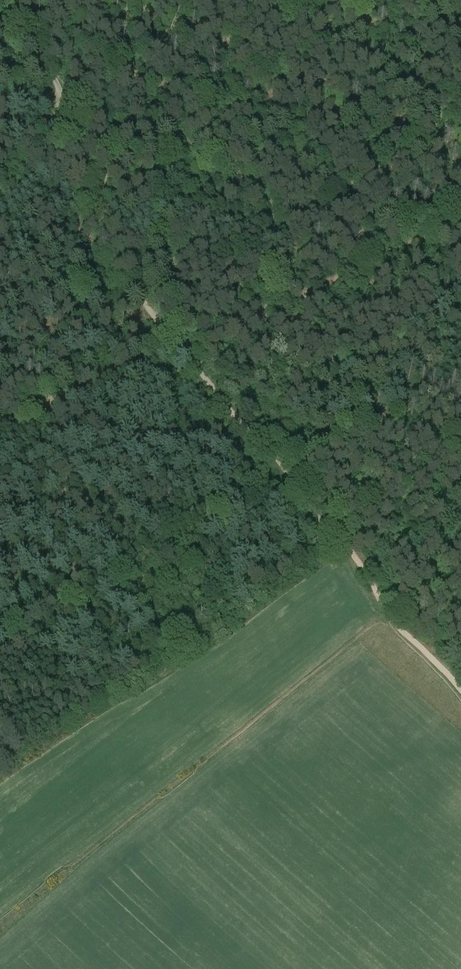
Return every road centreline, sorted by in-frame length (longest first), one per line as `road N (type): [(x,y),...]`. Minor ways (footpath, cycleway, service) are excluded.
road 1 (track): [(460,690),(402,631),(352,555),(142,304),(107,245),(53,78),(2,0)]
road 2 (track): [(460,222),(0,428)]

